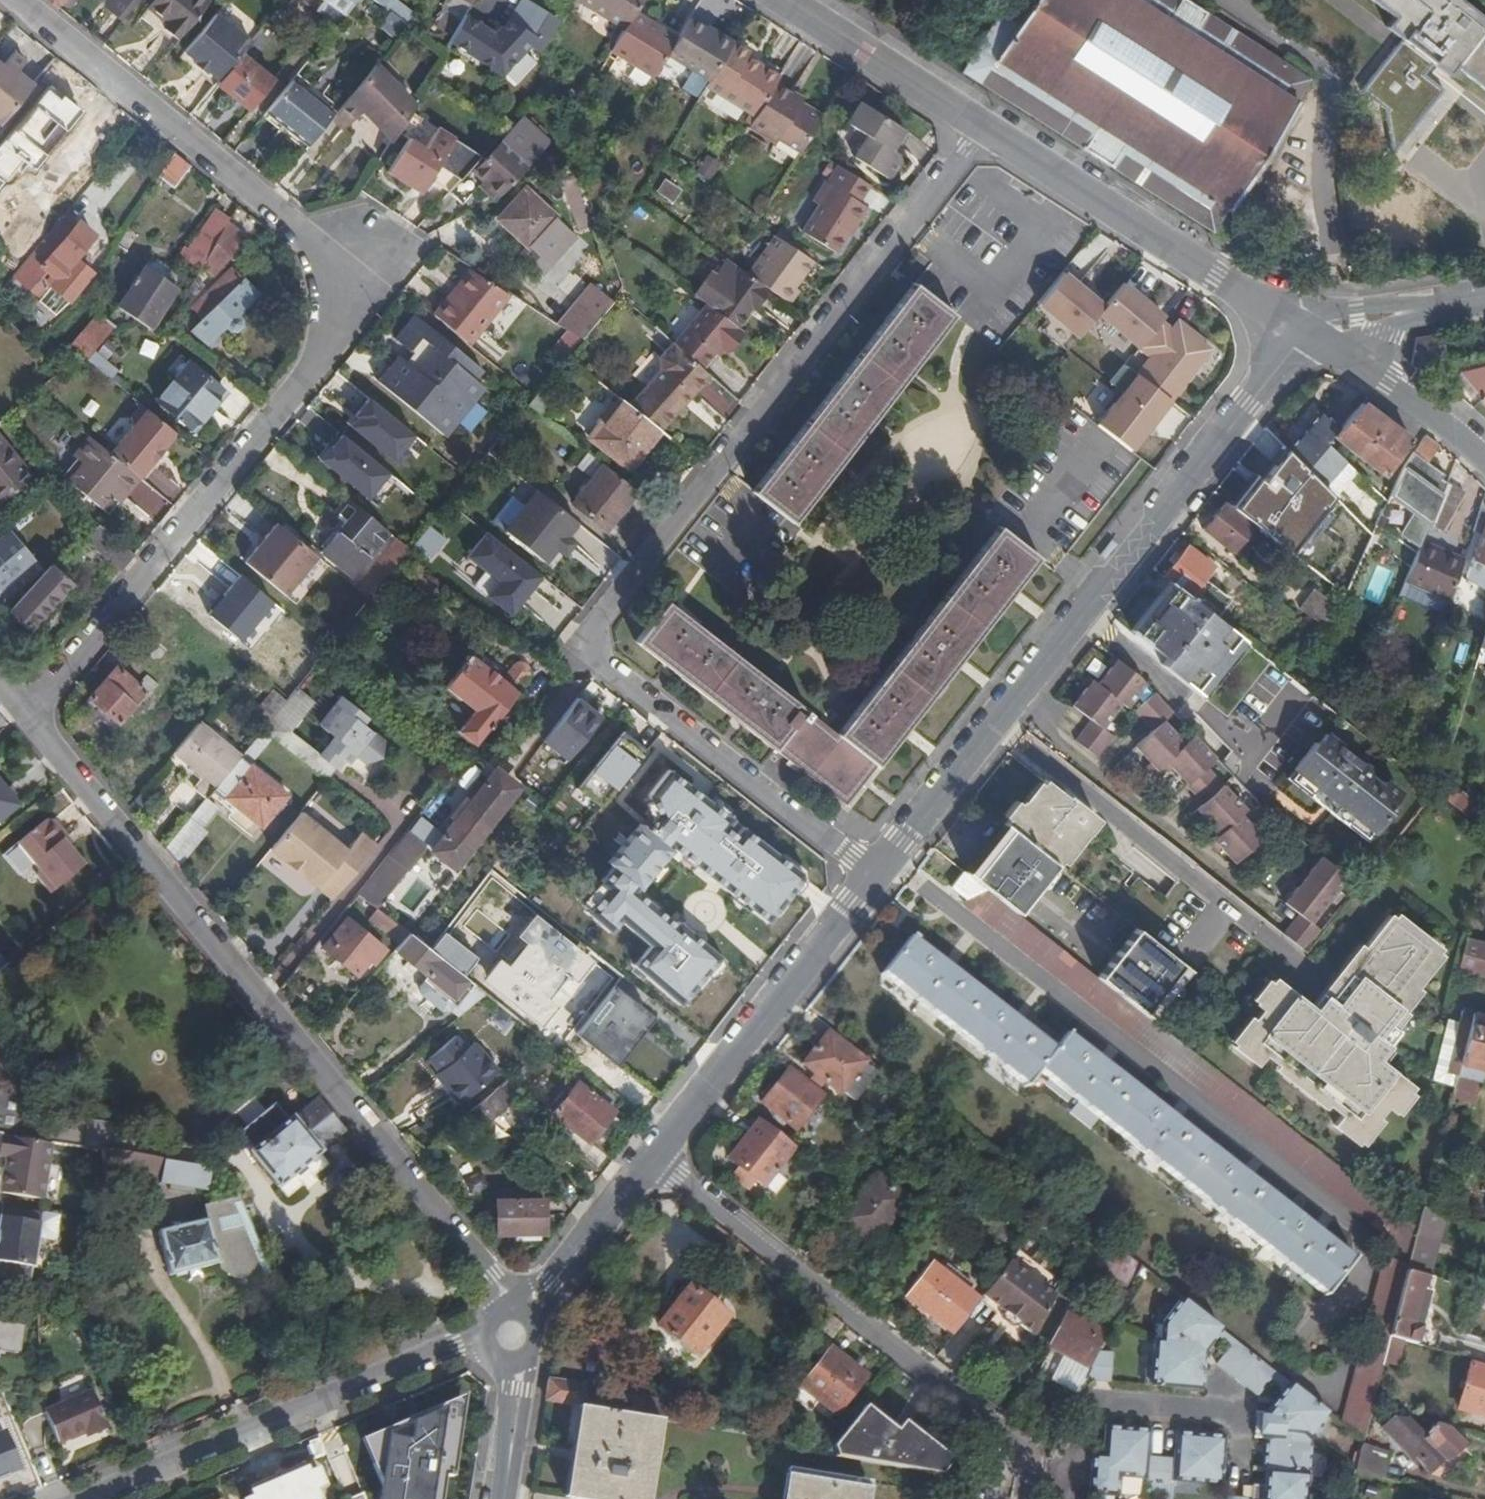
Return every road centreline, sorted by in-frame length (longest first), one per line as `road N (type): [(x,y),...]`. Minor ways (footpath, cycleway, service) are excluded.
road 1 (residential): [(878,875),(573,645),(984,131)]
road 2 (residential): [(16,0),(295,227),(332,286),(326,350),(32,719)]
road 3 (residential): [(32,719),(508,1307)]
road 4 (residential): [(878,875),(1295,349),(1320,334)]
road 5 (residential): [(1021,1498),(1016,1451),(656,1156)]
road 6 (residential): [(92,1498),(484,1340)]
road 7 (residential): [(984,131),(1320,334)]
road 8 (residential): [(656,1156),(878,875)]
road 9 (residential): [(781,0),(984,131)]
road 10 (residential): [(1320,334),(1484,458)]
road 11 (residential): [(529,1312),(656,1156)]
road 12 (residential): [(1320,334),(1358,321),(1484,301)]
road 13 (residential): [(516,1365),(504,1498)]

